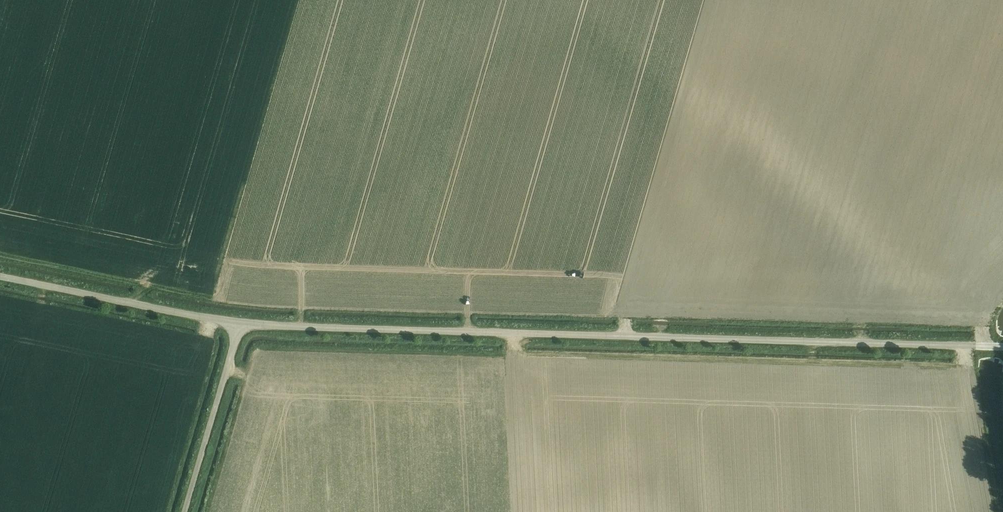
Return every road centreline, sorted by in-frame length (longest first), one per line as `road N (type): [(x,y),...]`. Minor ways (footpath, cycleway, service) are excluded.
road 1 (unclassified): [(1002,347),(240,327)]
road 2 (unclassified): [(240,327),(0,278)]
road 3 (unclassified): [(184,511),(240,327)]

